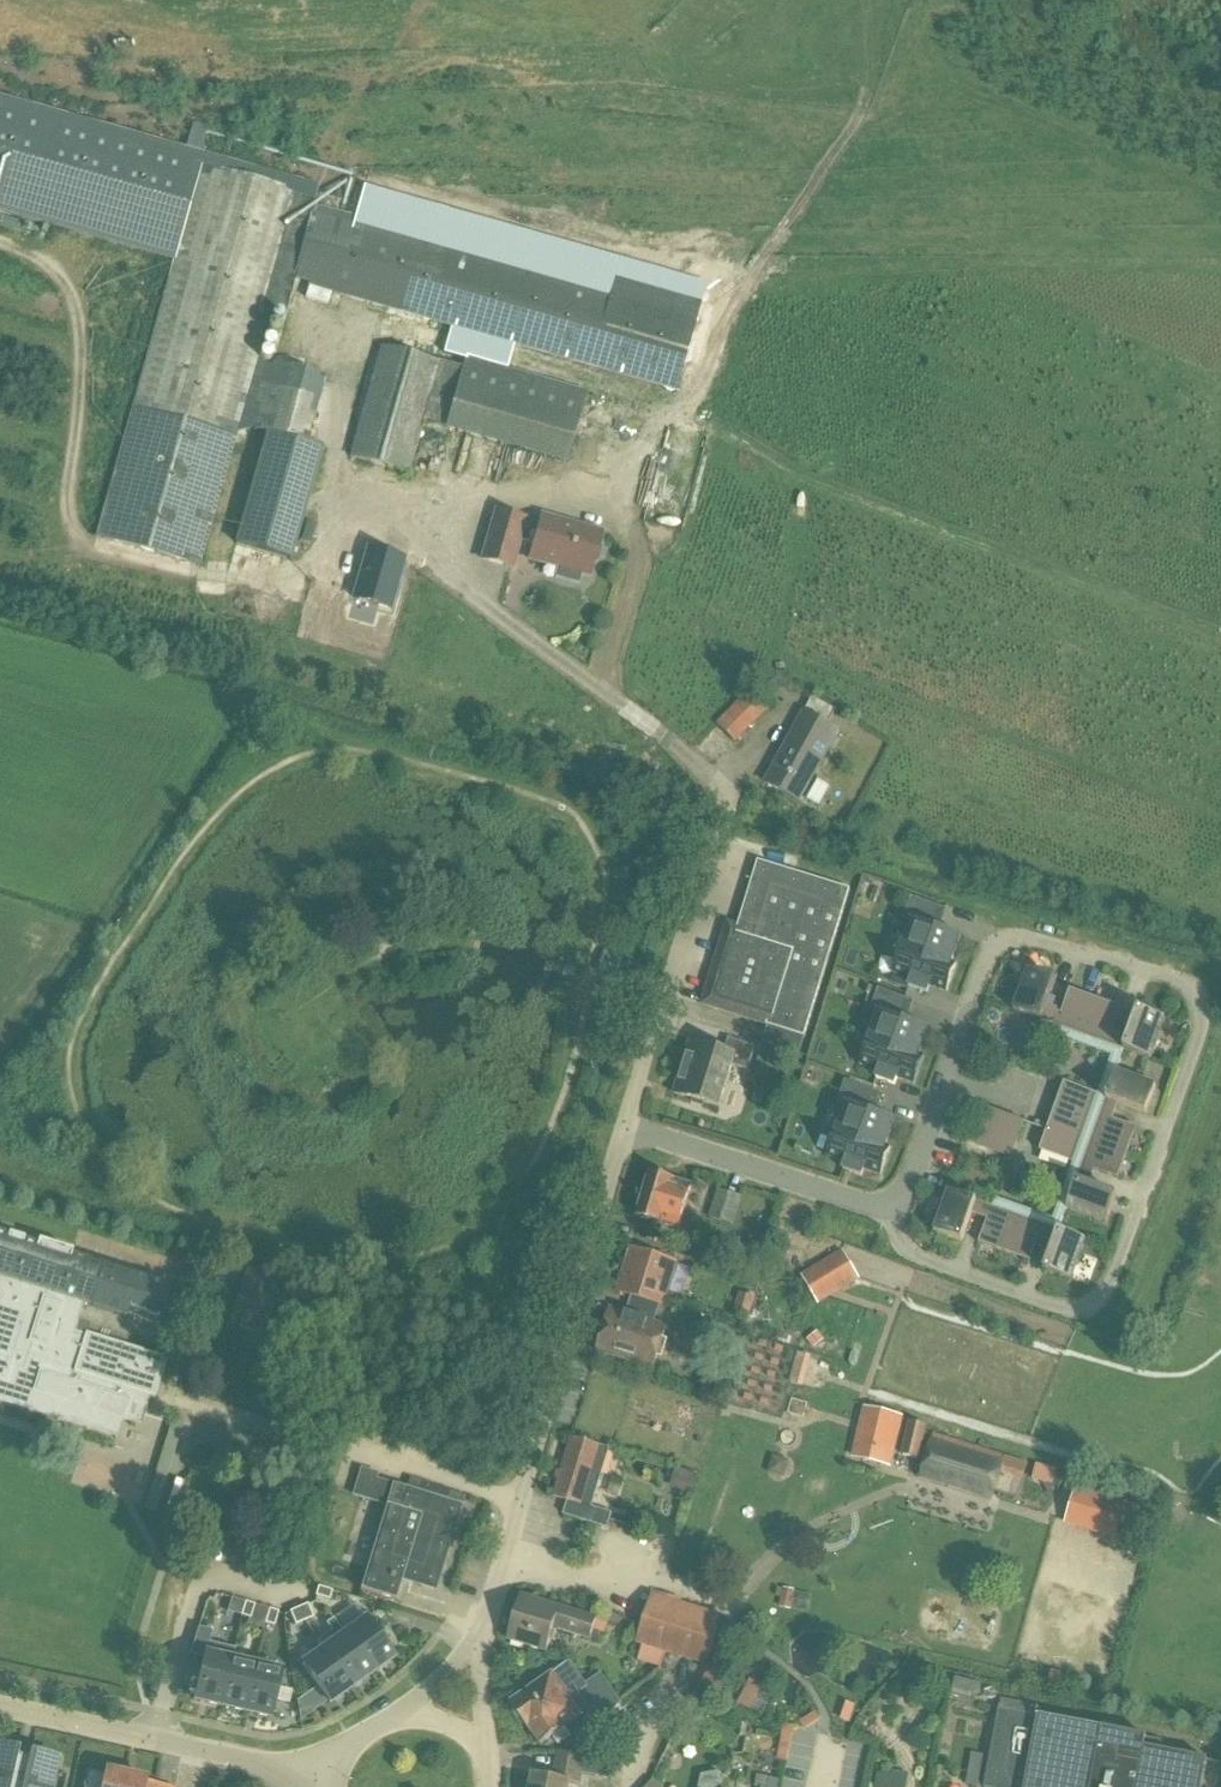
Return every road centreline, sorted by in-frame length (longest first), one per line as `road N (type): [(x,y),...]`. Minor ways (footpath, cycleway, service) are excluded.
road 1 (track): [(597,0),(718,309),(701,375),(668,414),(770,464),(1220,629)]
road 2 (residential): [(891,1205),(906,1192),(995,947),(1026,934),(1185,978),(1204,1018),(1109,1288),(1092,1305),(1067,1307),(910,1252),(901,1242)]
road 3 (residential): [(480,1632),(524,1507),(626,1128)]
road 4 (residential): [(312,1782),(0,1704)]
road 5 (residential): [(626,1128),(715,843)]
road 6 (residential): [(626,1128),(870,1206),(891,1205)]
road 7 (track): [(1220,62),(1081,0)]
road 8 (residential): [(492,1753),(480,1632)]

